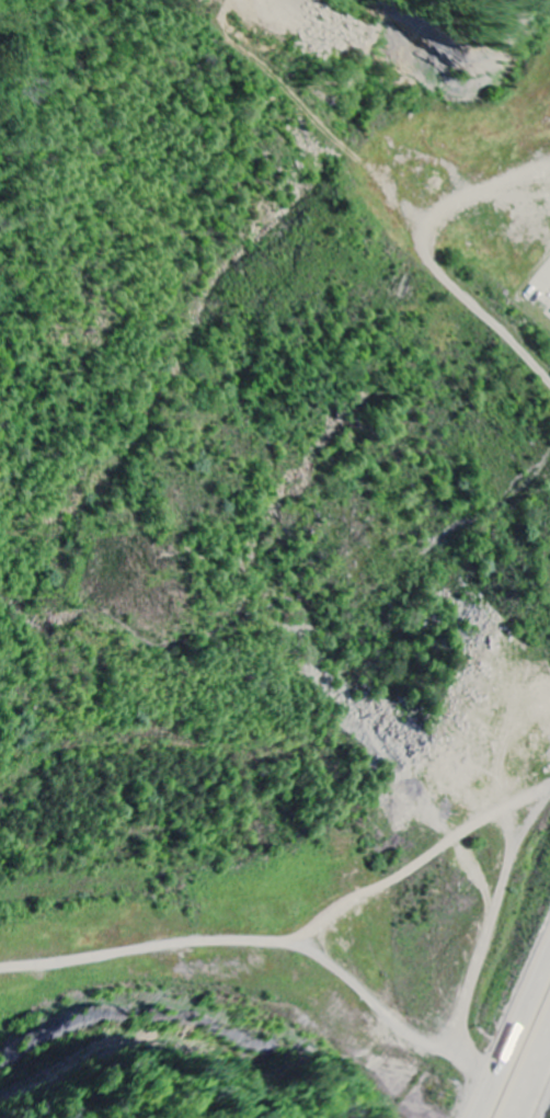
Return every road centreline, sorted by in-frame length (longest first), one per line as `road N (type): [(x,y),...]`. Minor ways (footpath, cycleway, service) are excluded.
road 1 (trunk): [(549,948),(475,1117)]

